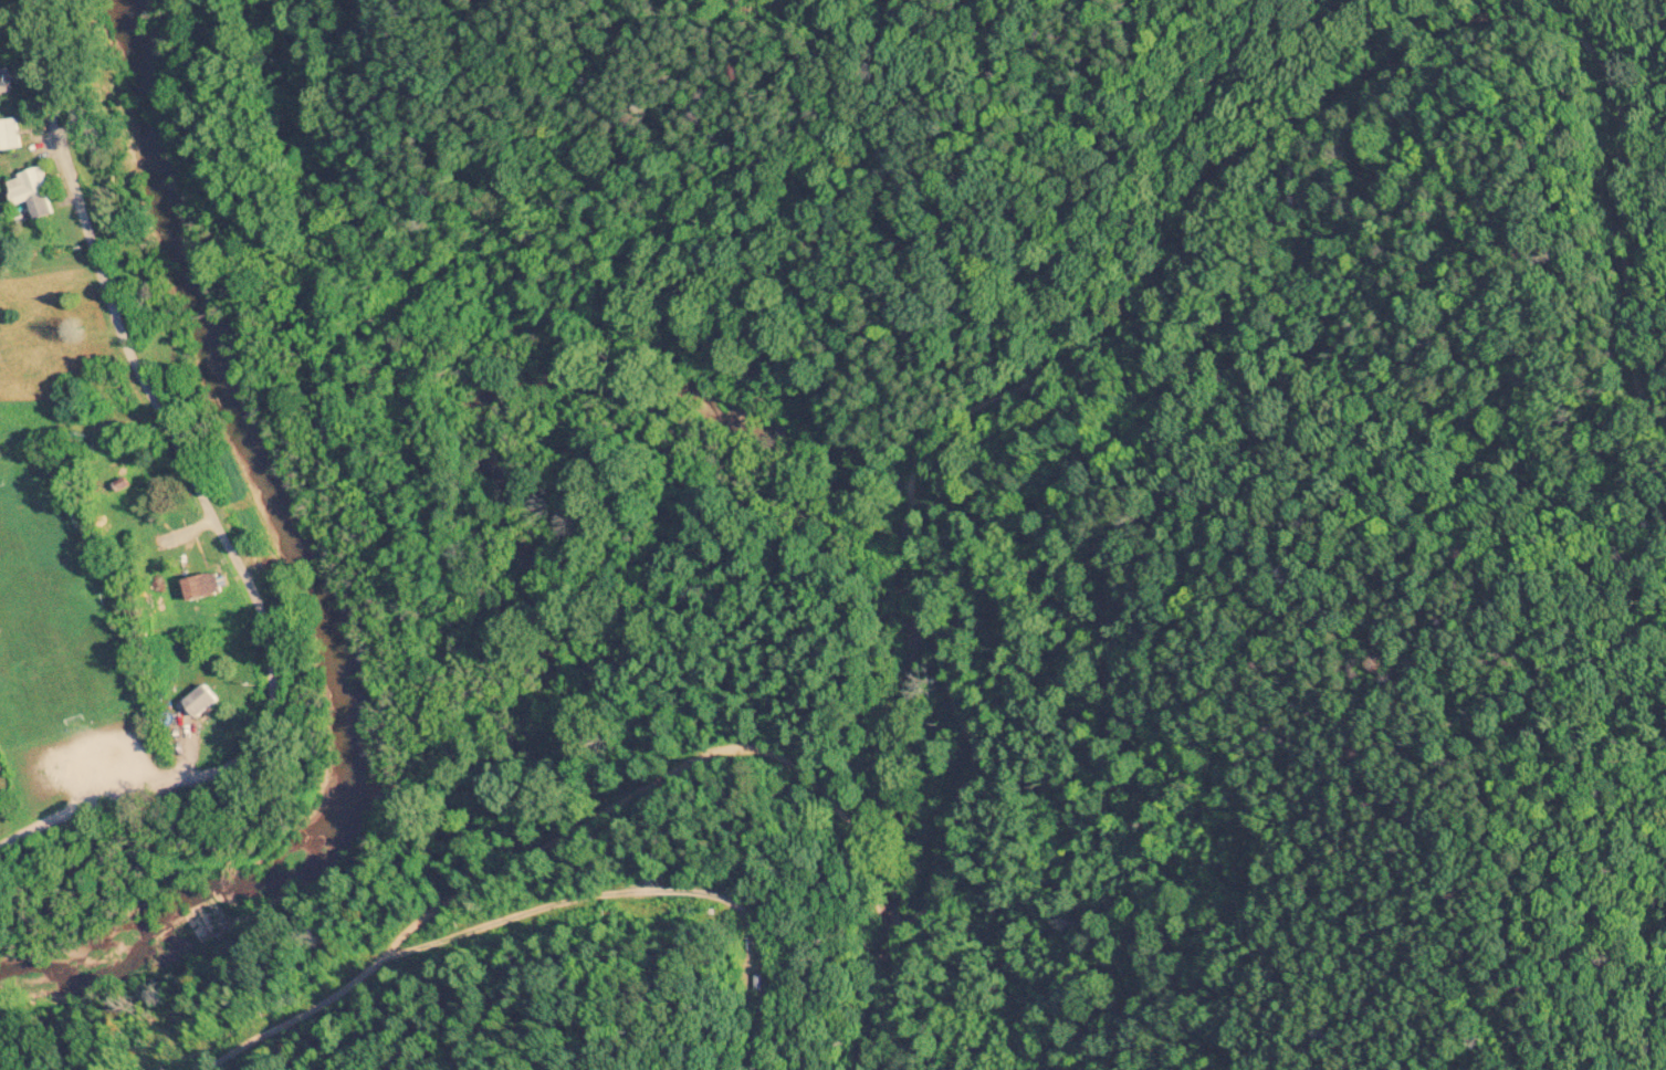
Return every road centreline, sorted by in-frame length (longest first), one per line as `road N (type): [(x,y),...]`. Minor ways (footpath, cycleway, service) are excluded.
road 1 (residential): [(0,861),(241,762),(272,715),(265,626),(121,331),(73,183),(31,0)]

